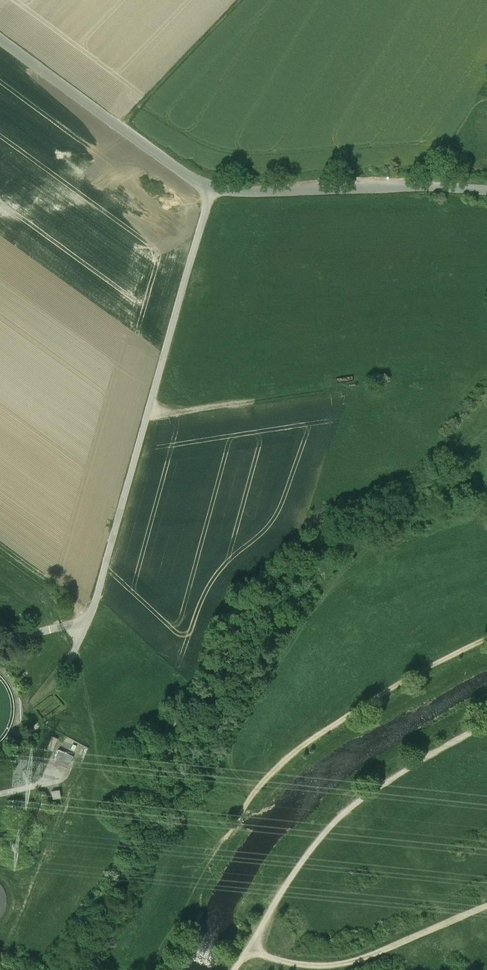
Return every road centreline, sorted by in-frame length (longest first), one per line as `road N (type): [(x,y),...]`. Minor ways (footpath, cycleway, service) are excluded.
road 1 (residential): [(0,37),(211,193),(486,191)]
road 2 (track): [(486,637),(354,712),(263,779),(156,969)]
road 3 (track): [(486,724),(348,808),(312,845),(242,953)]
road 4 (track): [(486,908),(357,960),(291,965),(242,953)]
road 5 (track): [(119,124),(239,0)]

